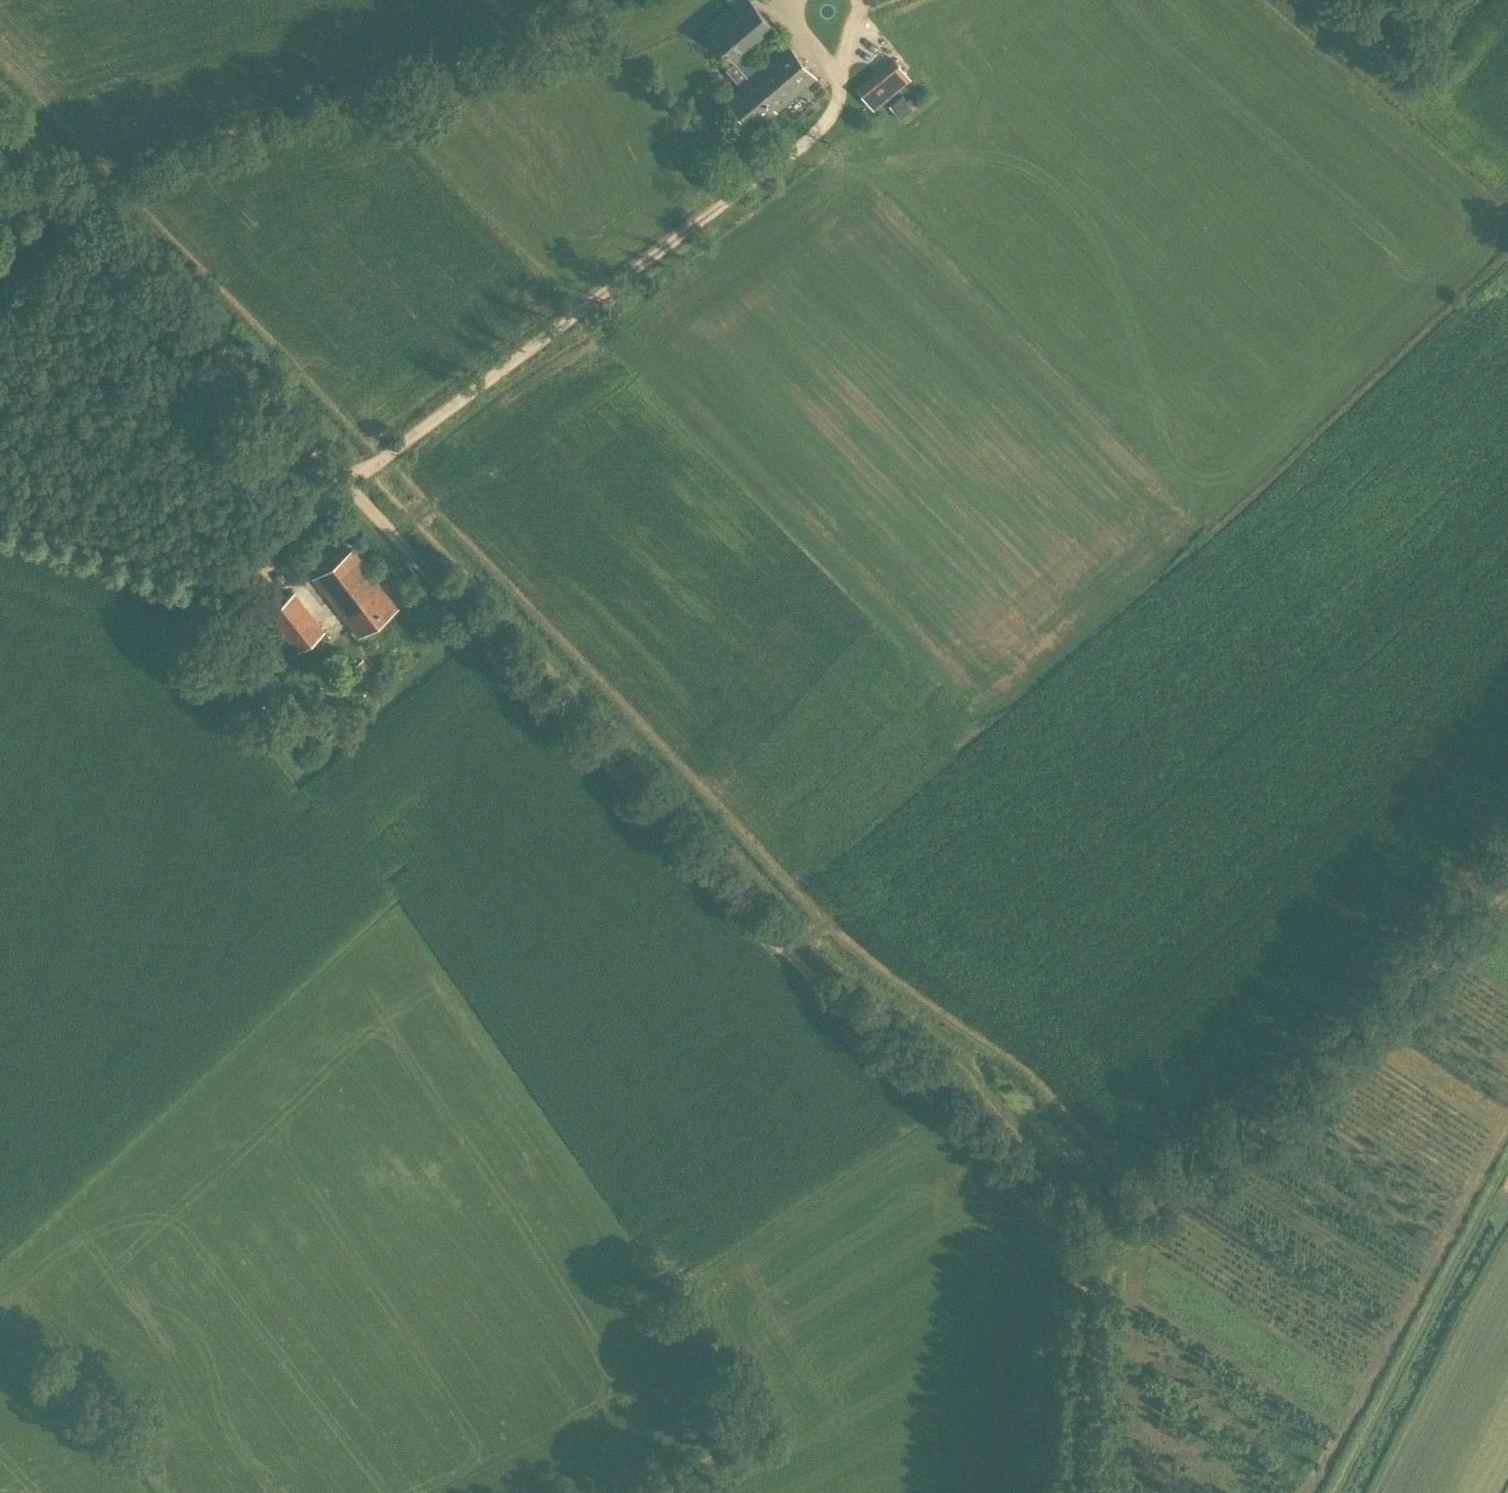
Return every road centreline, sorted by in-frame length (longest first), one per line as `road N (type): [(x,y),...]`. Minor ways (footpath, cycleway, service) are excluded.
road 1 (track): [(0,107),(1070,1246),(1079,1265),(1067,1492)]
road 2 (track): [(0,517),(211,580),(777,158),(834,99),(846,49)]
road 3 (track): [(1507,894),(1332,1088),(1129,1234),(1070,1246)]
road 4 (track): [(1507,1151),(1322,1492)]

